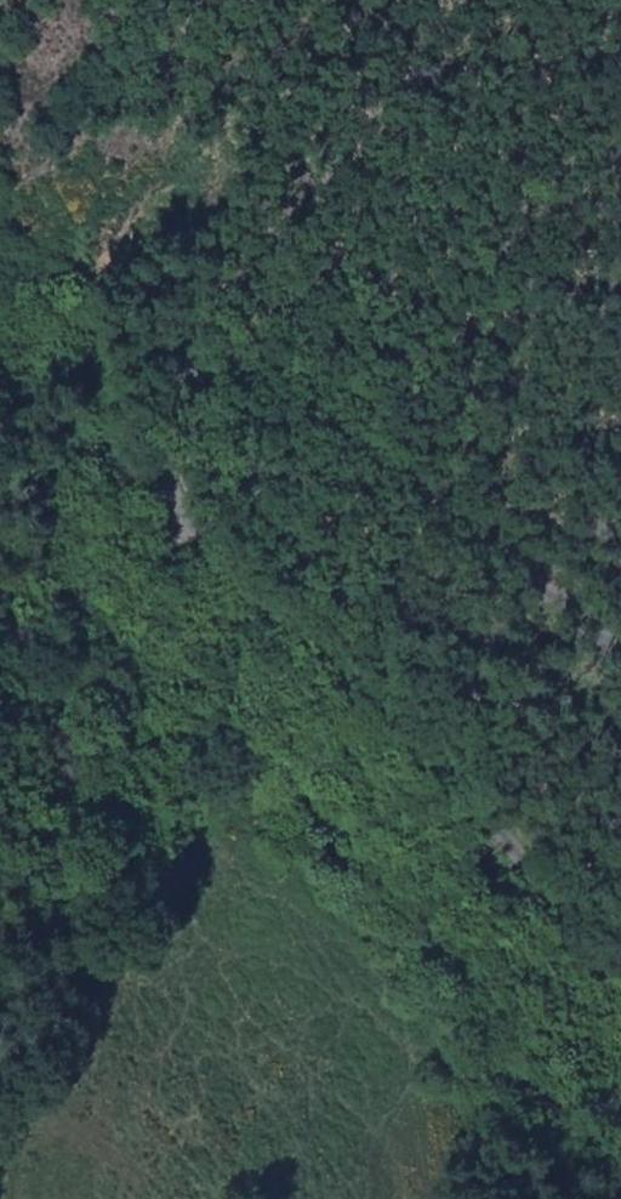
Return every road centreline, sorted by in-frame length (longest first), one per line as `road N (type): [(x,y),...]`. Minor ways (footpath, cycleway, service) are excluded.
road 1 (unclassified): [(620,998),(196,685),(118,605),(101,469),(130,392),(195,365),(297,374),(415,452),(620,644)]

